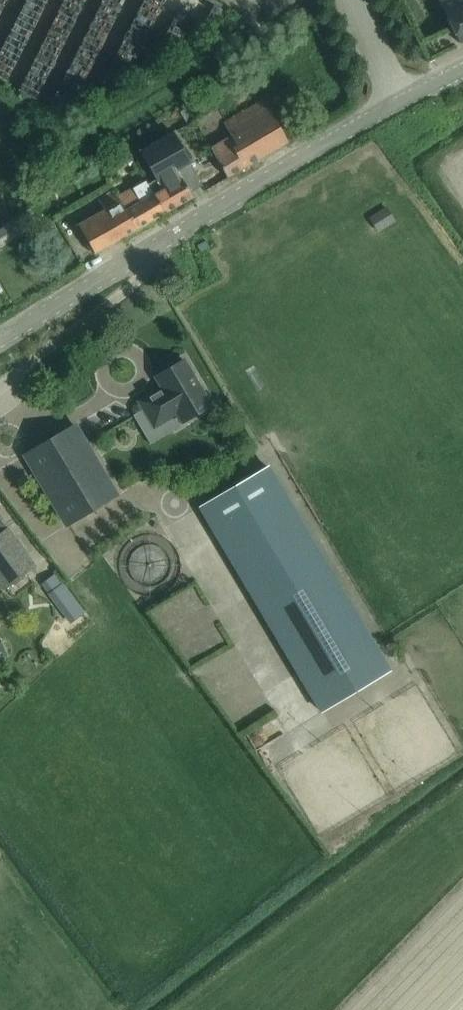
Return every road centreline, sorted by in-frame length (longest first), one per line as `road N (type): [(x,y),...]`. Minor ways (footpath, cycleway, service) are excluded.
road 1 (tertiary): [(0,340),(462,76)]

